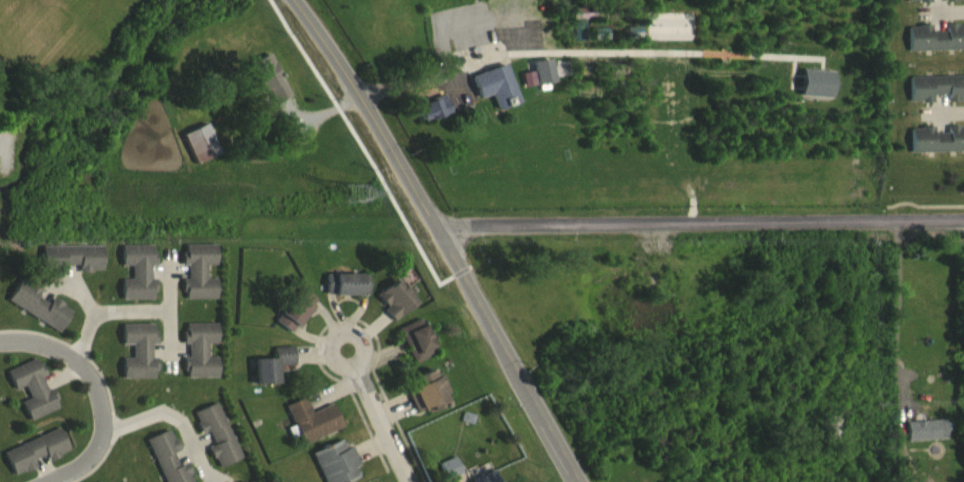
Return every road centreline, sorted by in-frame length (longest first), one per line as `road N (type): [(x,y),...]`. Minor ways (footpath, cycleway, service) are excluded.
road 1 (tertiary): [(291,0),(322,36),(444,236),(579,481)]
road 2 (residential): [(444,236),(963,230)]
road 3 (residential): [(0,335),(49,338),(83,356),(104,399),(92,450),(40,481)]
road 4 (residential): [(414,481),(355,365)]

